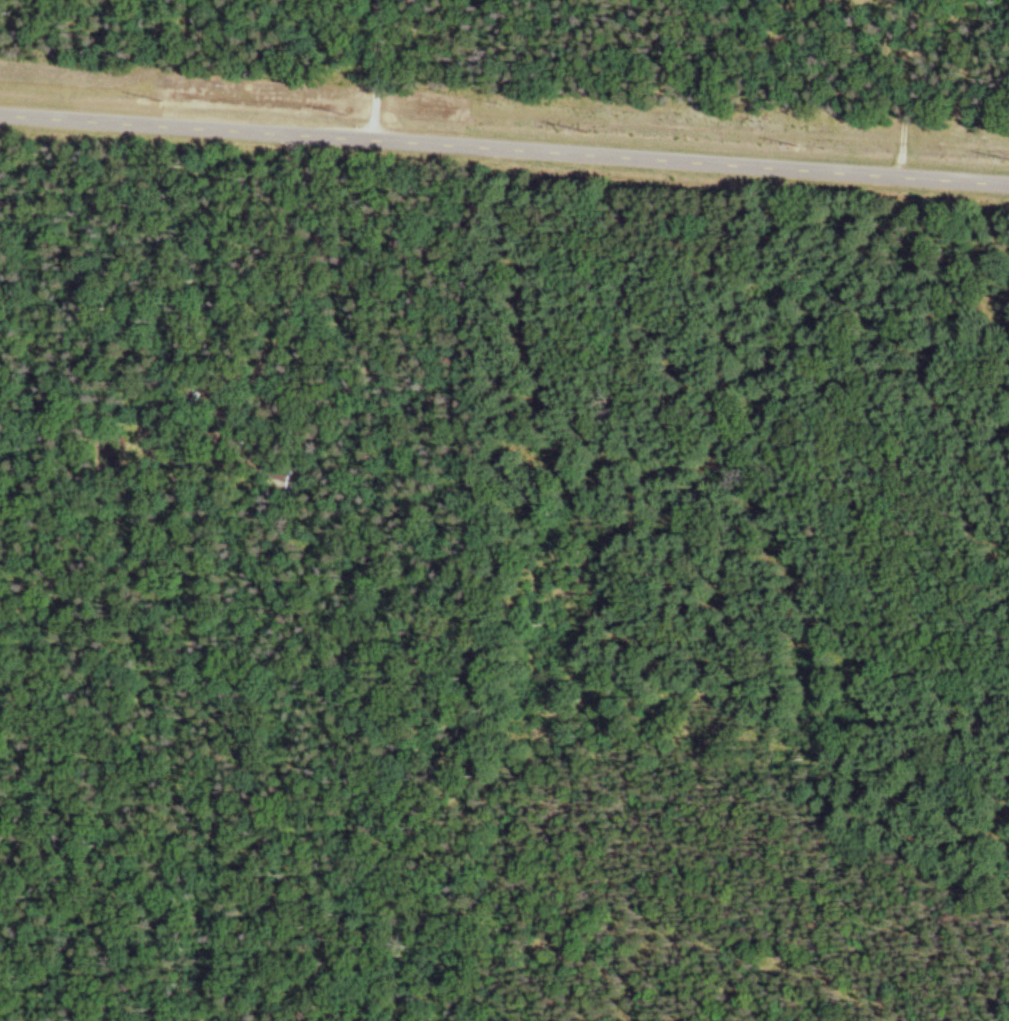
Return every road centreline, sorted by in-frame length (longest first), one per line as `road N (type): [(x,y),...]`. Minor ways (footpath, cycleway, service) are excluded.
road 1 (residential): [(1008,183),(0,115)]

